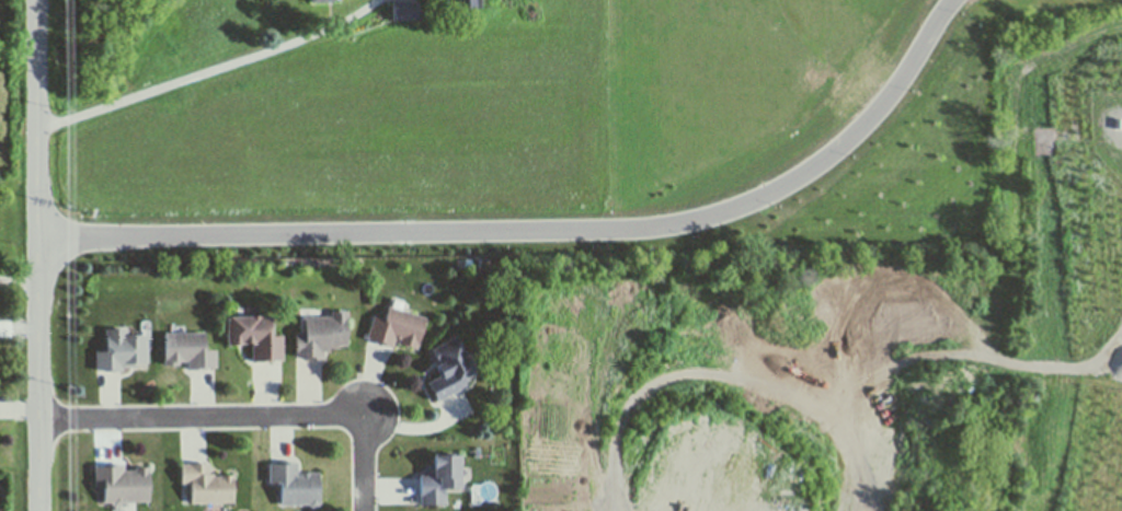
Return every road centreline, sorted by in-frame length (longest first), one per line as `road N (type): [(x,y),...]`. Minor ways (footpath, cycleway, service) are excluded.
road 1 (residential): [(39,235),(639,228),(706,219),(797,181),(850,138),(898,84),(953,0)]
road 2 (tertiary): [(42,510),(37,0)]
road 3 (residential): [(359,423),(342,416),(41,420)]

